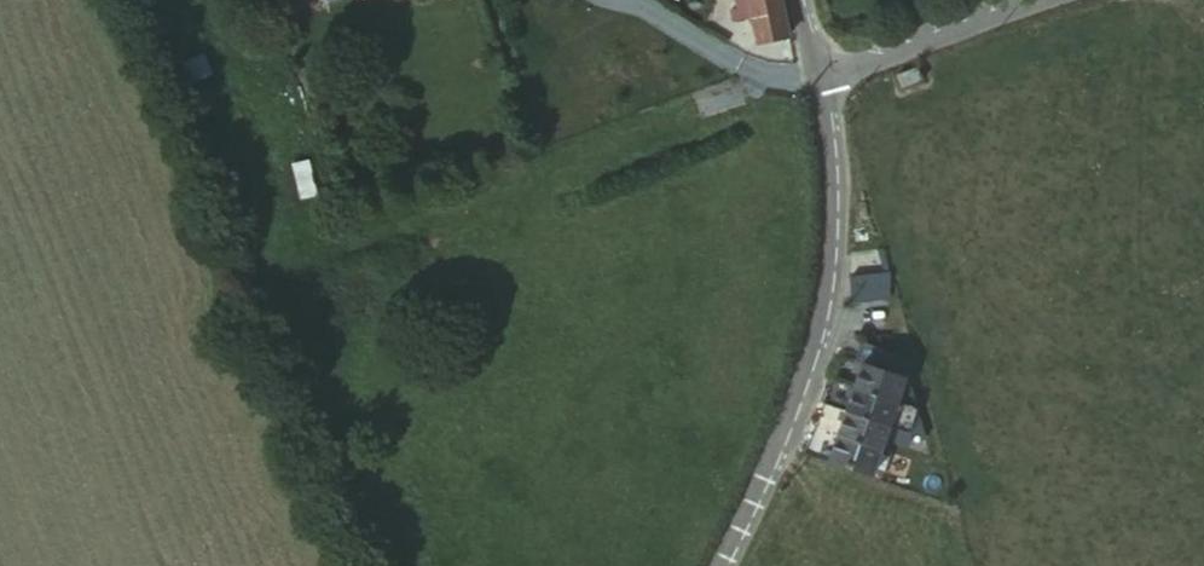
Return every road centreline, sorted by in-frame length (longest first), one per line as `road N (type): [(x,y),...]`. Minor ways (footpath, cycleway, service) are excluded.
road 1 (tertiary): [(822,74),(834,177),(831,265),(791,418),(723,565)]
road 2 (unclassified): [(822,74),(1048,0)]

